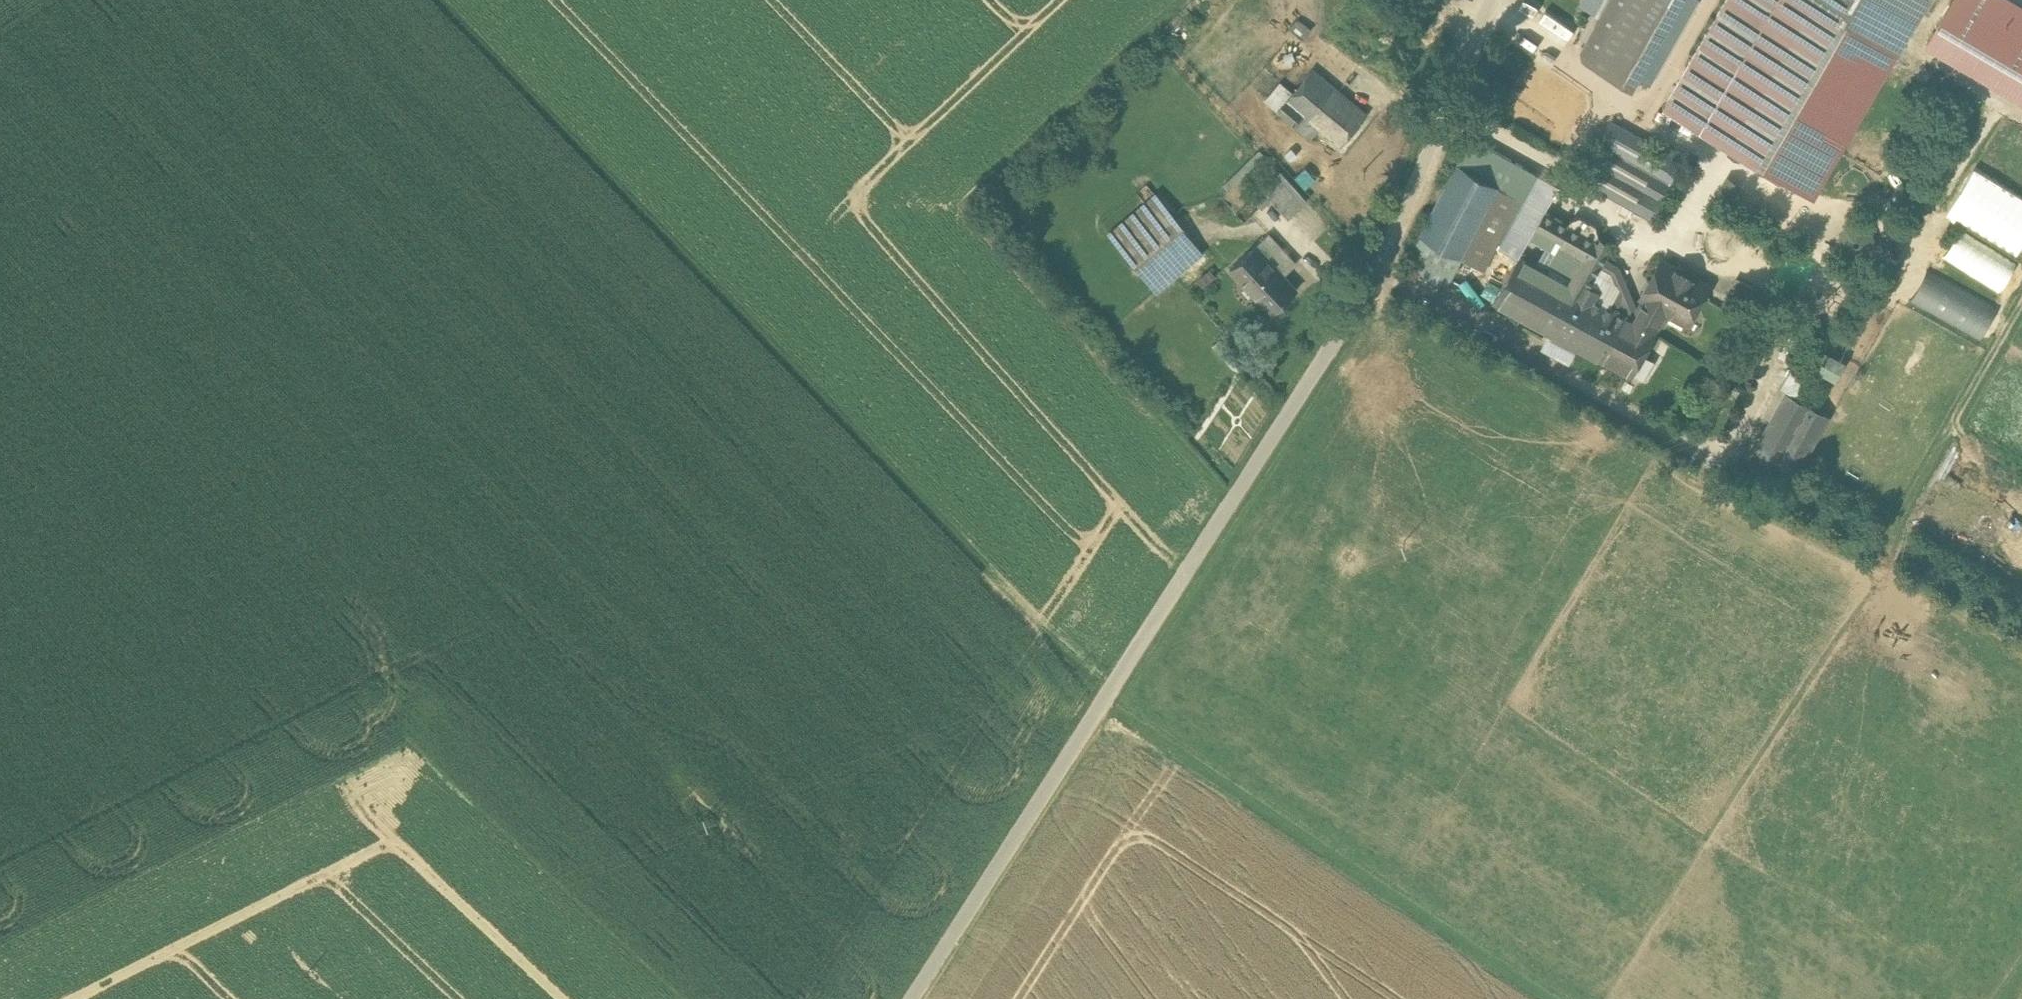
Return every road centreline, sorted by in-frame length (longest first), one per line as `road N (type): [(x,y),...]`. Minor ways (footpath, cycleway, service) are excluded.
road 1 (unclassified): [(1491,0),(1381,271),(912,998)]

